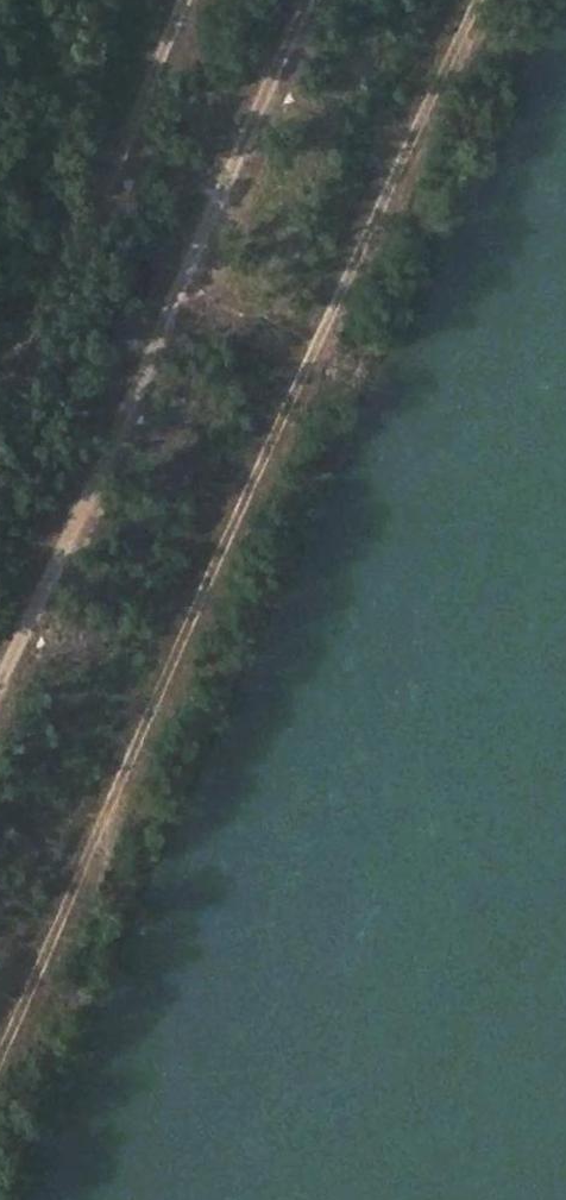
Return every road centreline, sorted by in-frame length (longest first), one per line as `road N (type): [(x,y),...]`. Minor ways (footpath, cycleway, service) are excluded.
road 1 (track): [(0,1048),(63,895),(474,0)]
road 2 (track): [(310,0),(0,682)]
road 3 (track): [(0,403),(189,0)]

